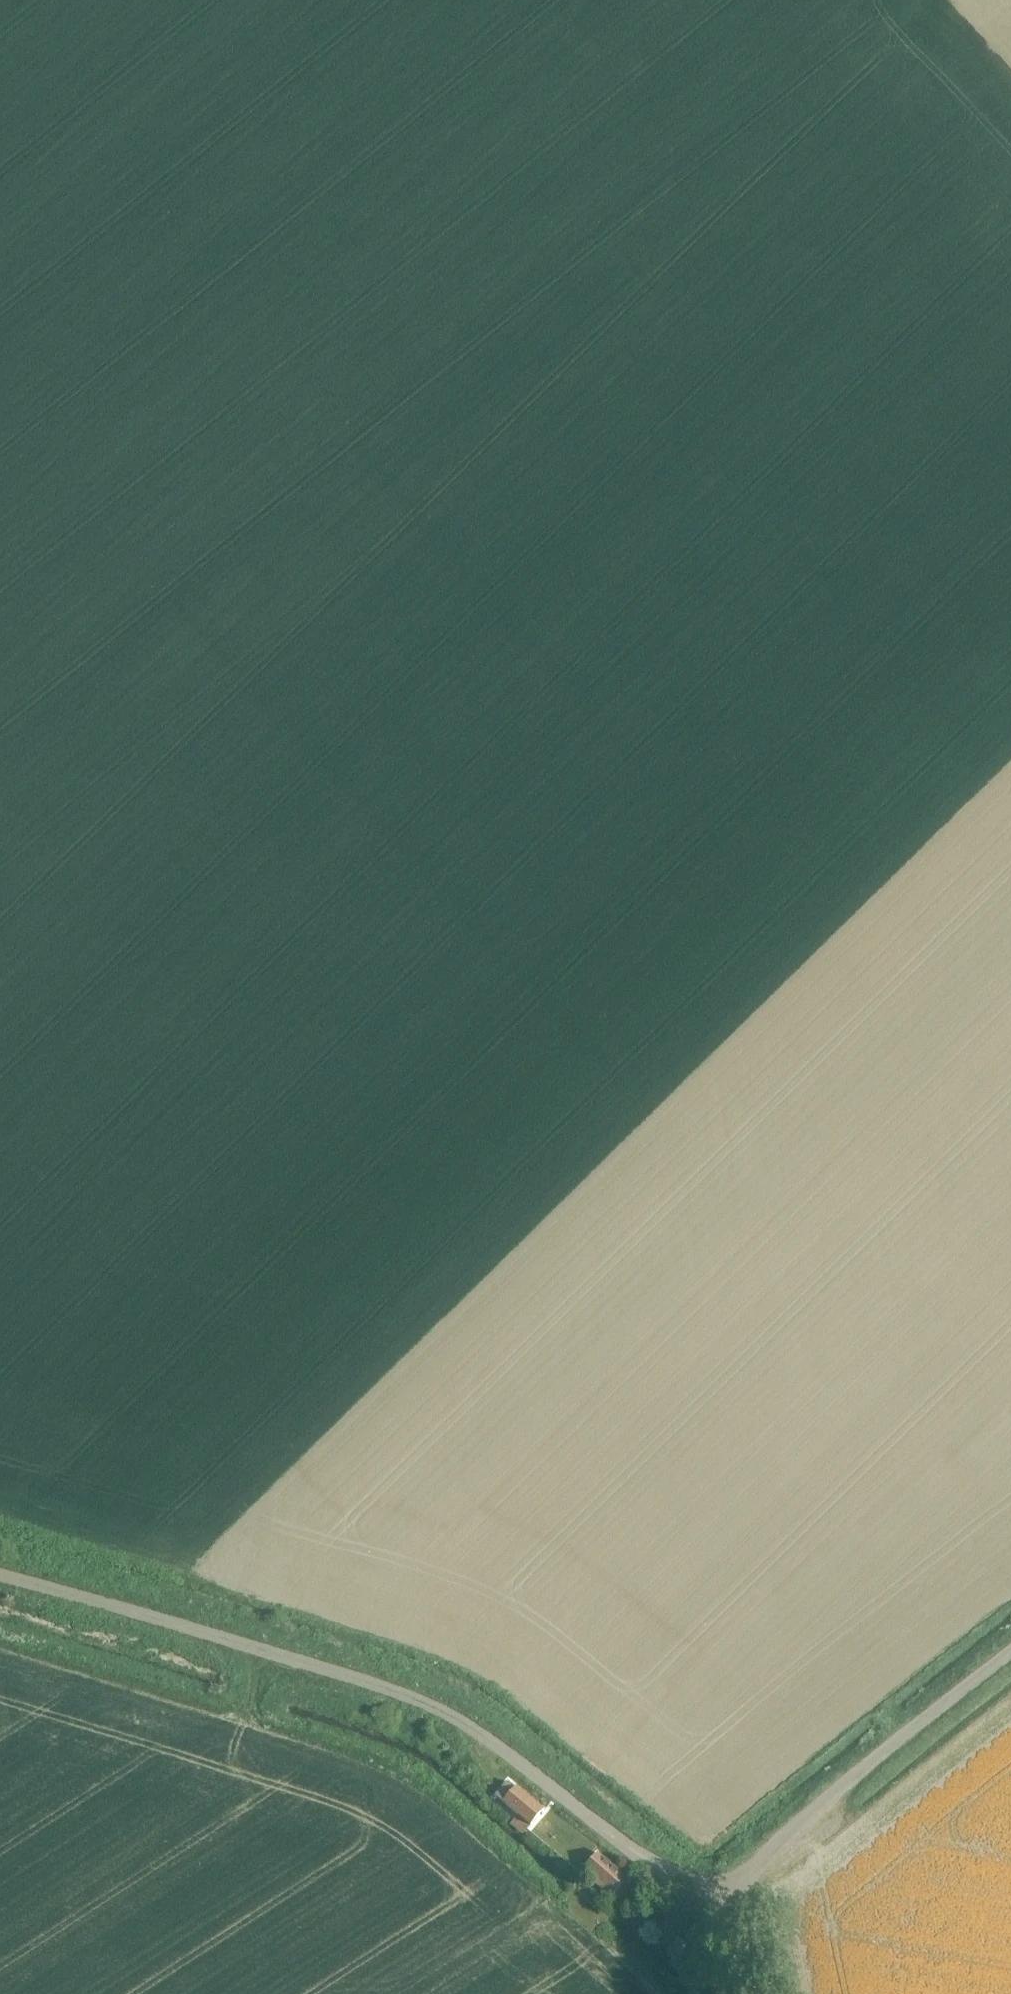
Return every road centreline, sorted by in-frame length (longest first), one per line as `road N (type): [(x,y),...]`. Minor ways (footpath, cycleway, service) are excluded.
road 1 (unclassified): [(721,1896),(625,1850),(436,1710),(0,1572)]
road 2 (unclassified): [(721,1896),(772,1842),(1010,1652)]

